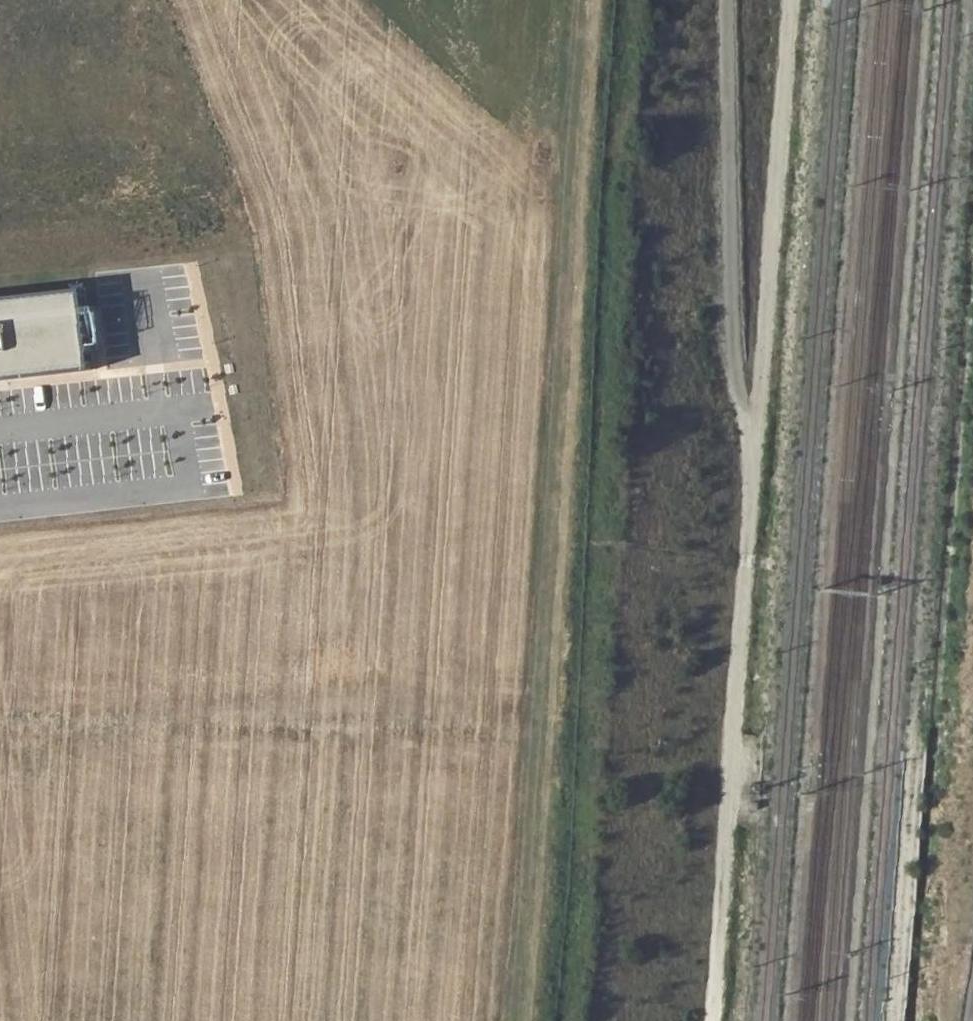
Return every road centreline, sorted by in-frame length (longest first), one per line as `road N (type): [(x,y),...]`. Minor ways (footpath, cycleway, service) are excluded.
road 1 (track): [(747,463),(706,1020)]
road 2 (track): [(747,463),(788,0)]
road 3 (track): [(723,0),(734,386),(747,463)]

